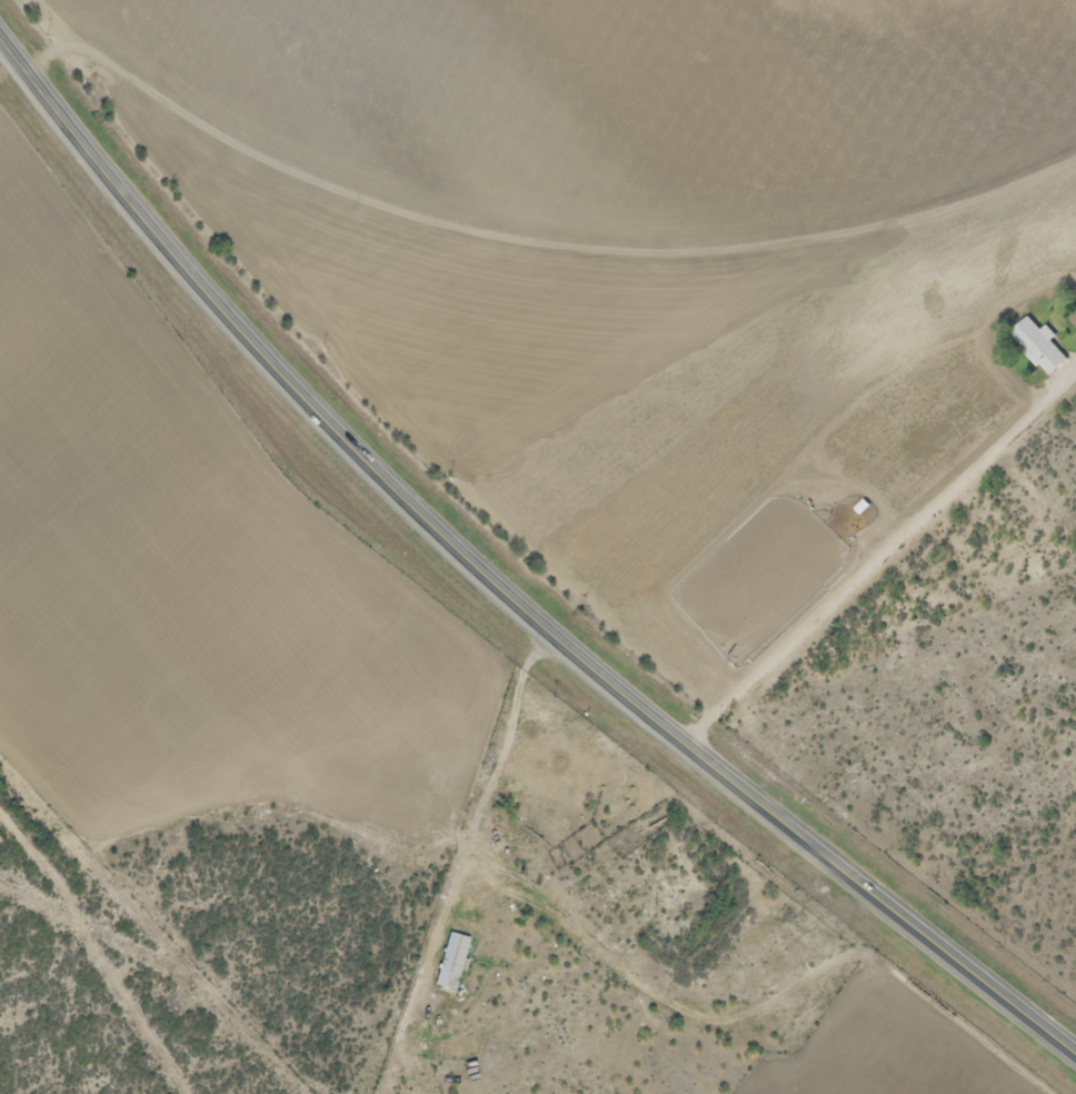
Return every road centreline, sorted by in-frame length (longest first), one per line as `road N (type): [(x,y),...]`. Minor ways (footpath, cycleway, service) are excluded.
road 1 (trunk): [(0,36),(241,332),(429,526),(809,848),(1075,1057)]
road 2 (residential): [(190,1093),(64,882),(0,797)]

